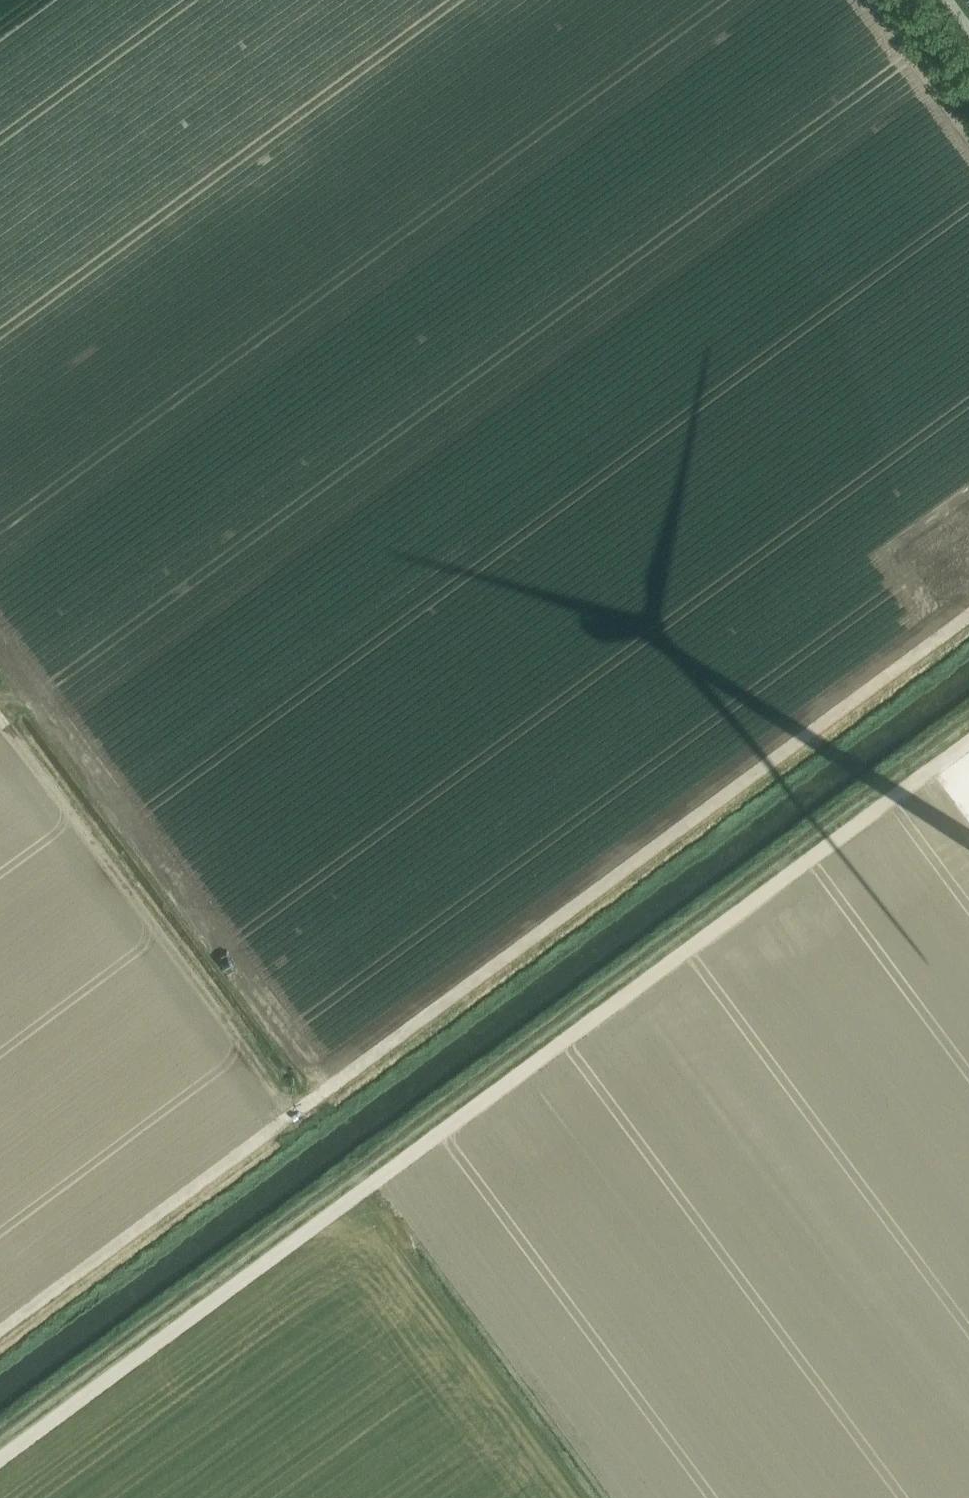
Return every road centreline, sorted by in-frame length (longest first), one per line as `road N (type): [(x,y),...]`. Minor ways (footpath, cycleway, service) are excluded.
road 1 (track): [(968,616),(0,1329)]

